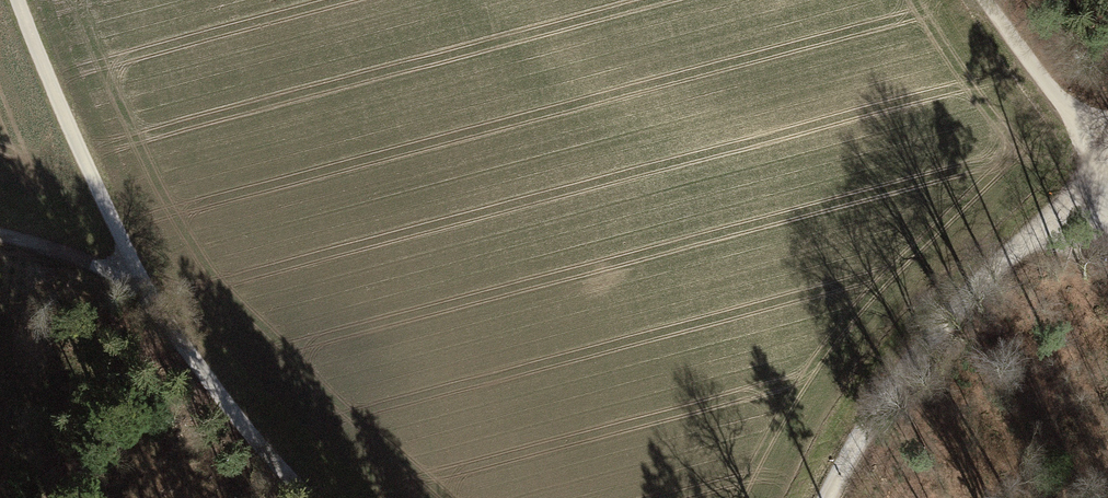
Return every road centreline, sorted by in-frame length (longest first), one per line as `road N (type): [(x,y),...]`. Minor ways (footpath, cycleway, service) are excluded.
road 1 (unclassified): [(830,497),(867,423),(914,357),(1107,150)]
road 2 (track): [(17,0),(140,279)]
road 3 (track): [(140,279),(246,428),(312,497)]
road 4 (track): [(989,0),(1107,173)]
road 5 (track): [(0,236),(140,279)]

